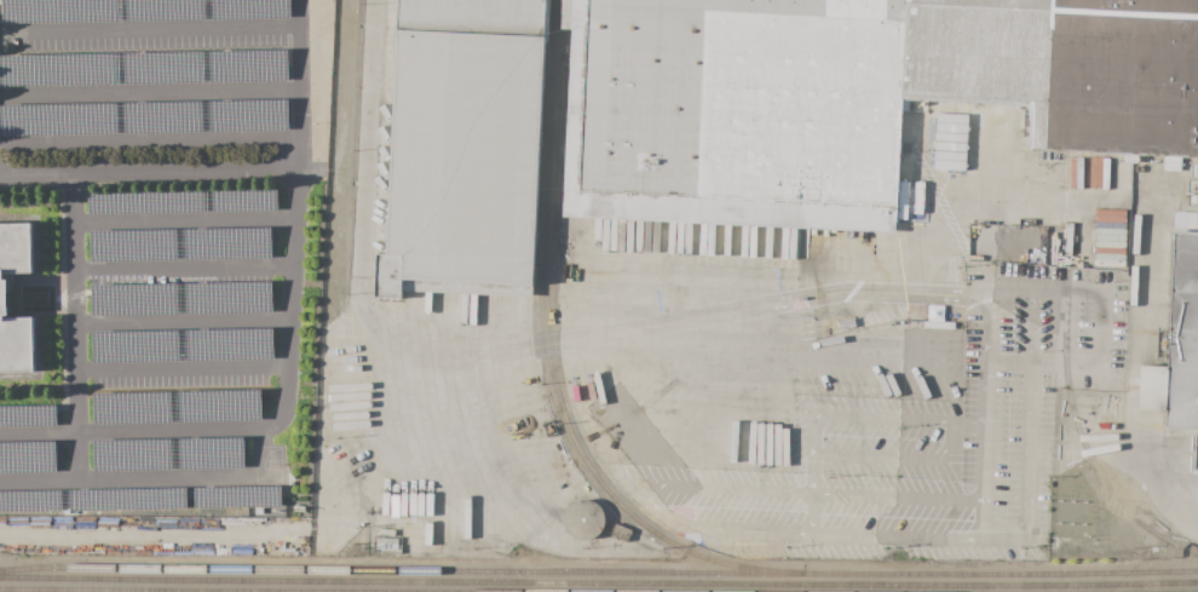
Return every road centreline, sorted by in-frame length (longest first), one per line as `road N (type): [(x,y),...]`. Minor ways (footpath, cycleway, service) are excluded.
road 1 (residential): [(0,174),(298,169)]

